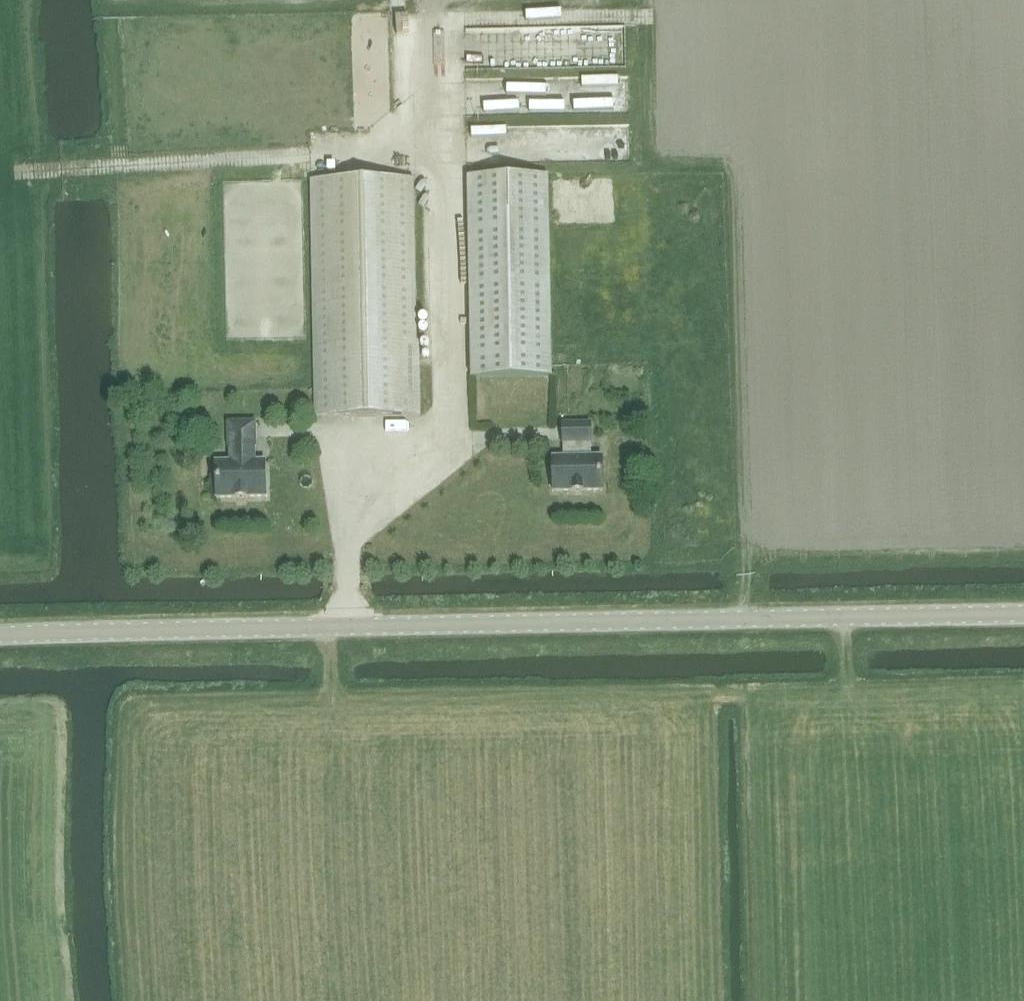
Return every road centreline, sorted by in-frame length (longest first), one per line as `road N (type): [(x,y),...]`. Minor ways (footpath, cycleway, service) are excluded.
road 1 (unclassified): [(0,633),(1023,614)]

